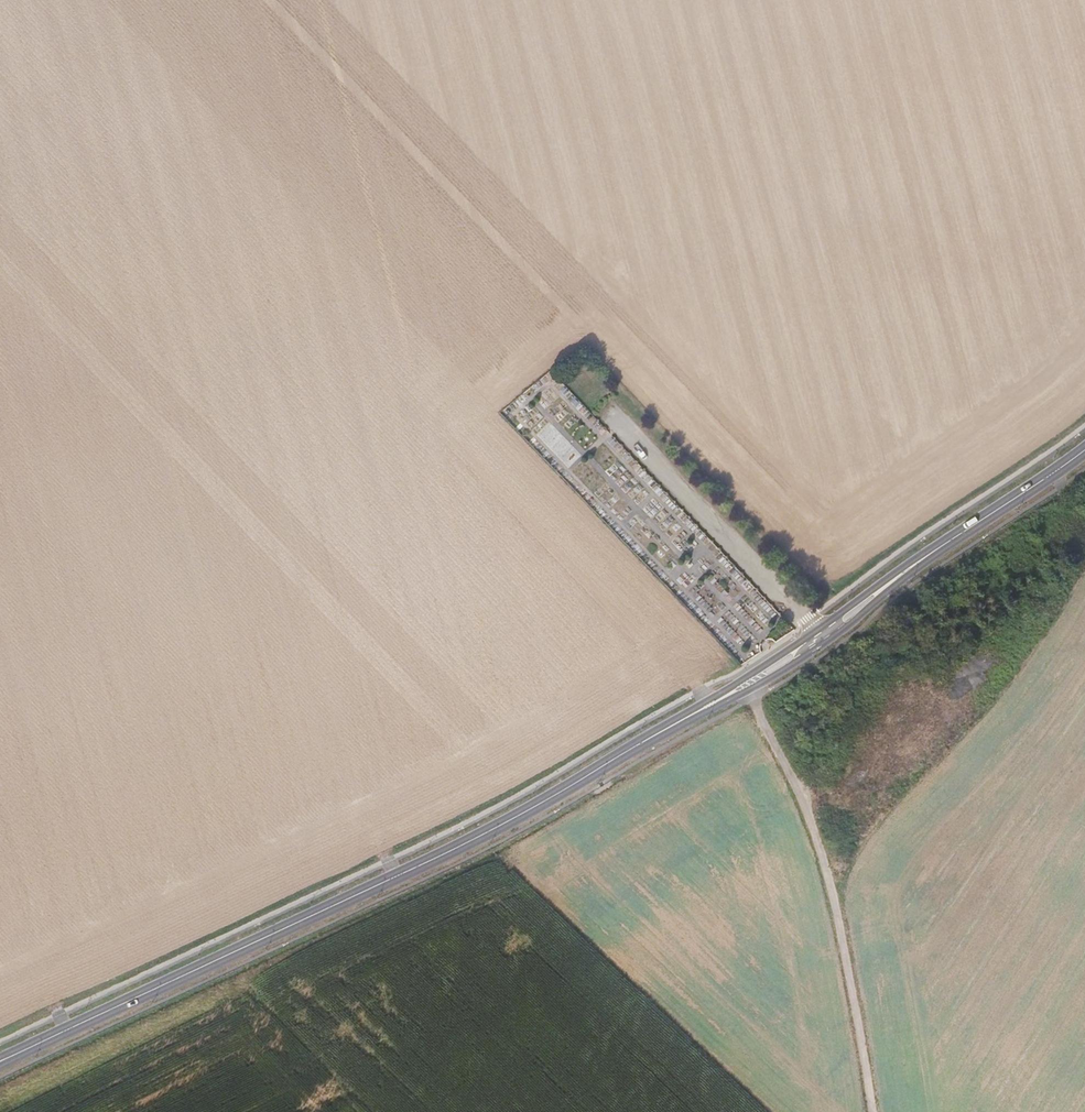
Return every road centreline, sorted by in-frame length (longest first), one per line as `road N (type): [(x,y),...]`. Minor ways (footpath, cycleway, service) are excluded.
road 1 (secondary): [(0,1062),(493,830),(665,730)]
road 2 (secondary): [(665,730),(793,666),(956,537)]
road 3 (secondary): [(956,537),(665,730)]
road 4 (secondary): [(956,537),(1084,451)]

